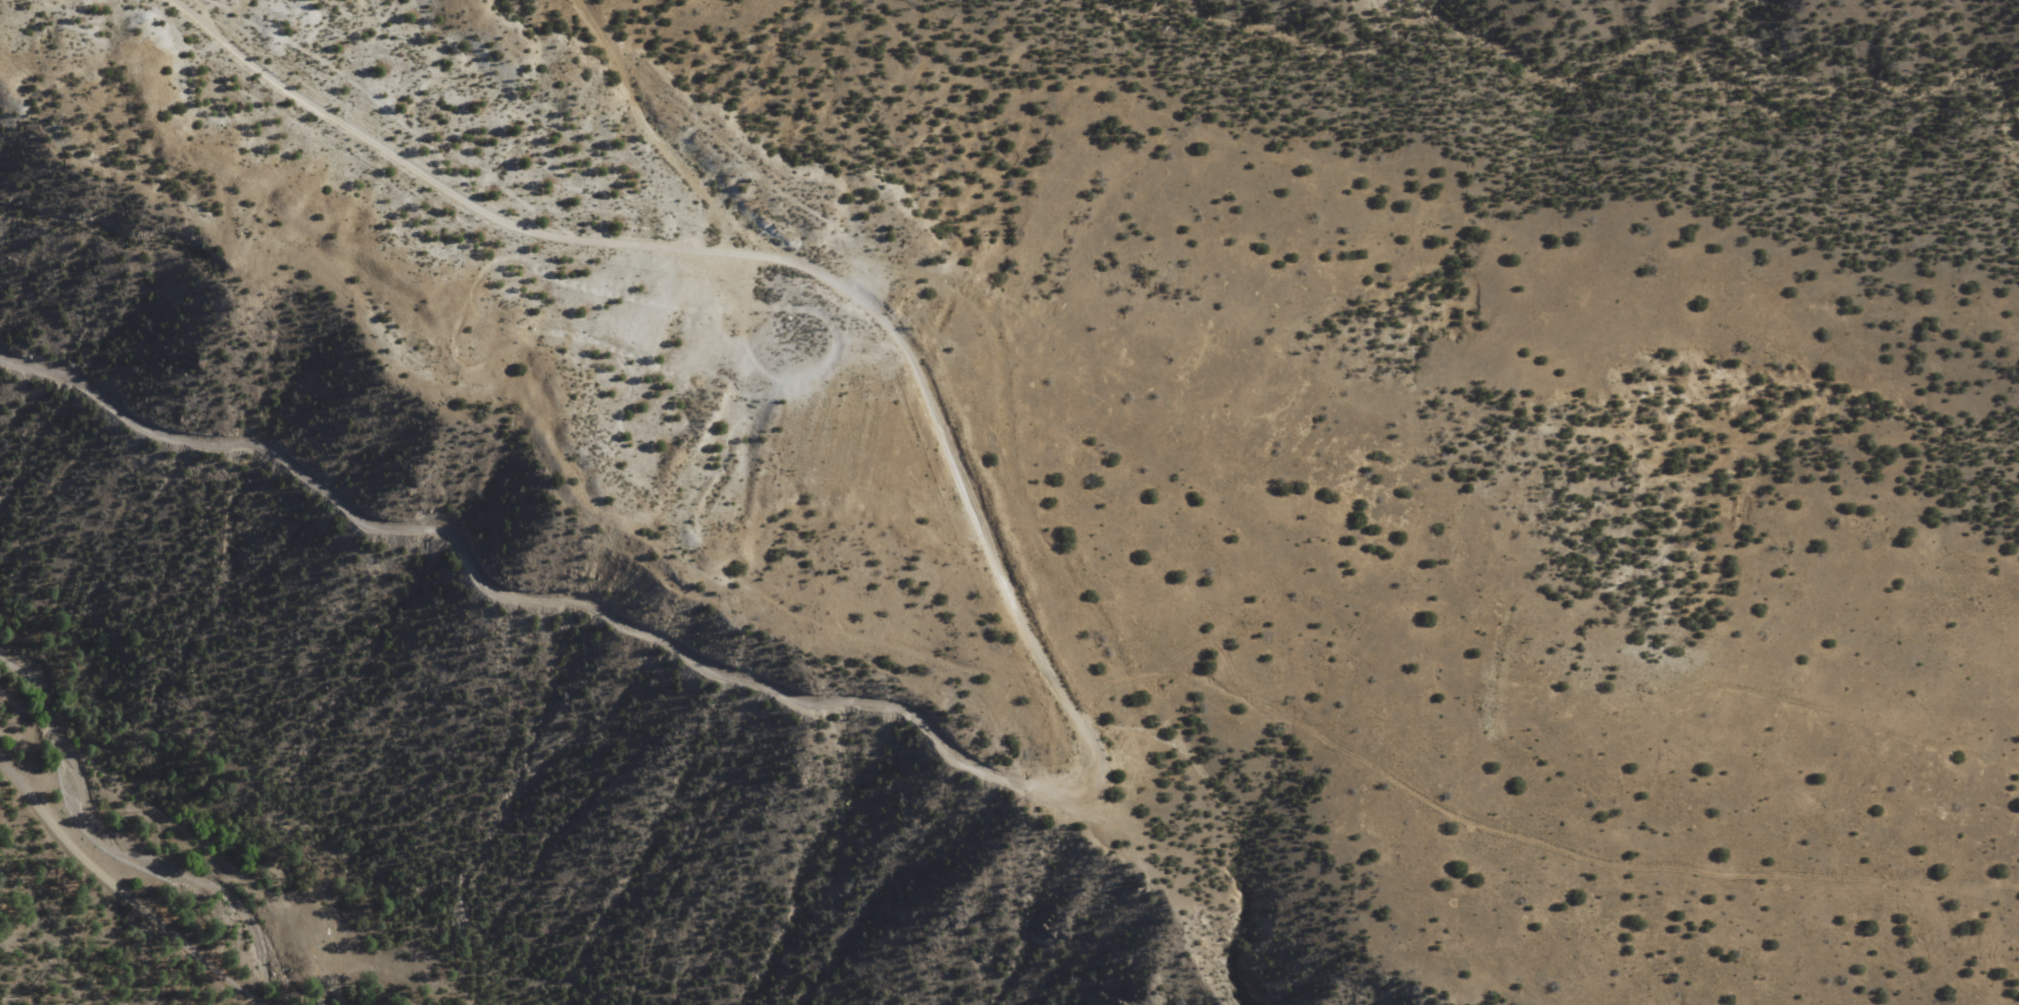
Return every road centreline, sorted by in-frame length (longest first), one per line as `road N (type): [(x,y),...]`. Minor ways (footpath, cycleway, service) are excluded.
road 1 (track): [(0,348),(90,383),(149,423),(215,445),(258,443),(370,522),(432,528),(465,548),(487,588),(563,598),(795,698),(863,703),(925,722),(983,775),(1058,781),(1092,765),(1089,734),(1041,669),(915,366),(863,298),(800,264),(517,228),(233,50),(173,0)]
road 2 (residential): [(0,768),(84,861),(263,1004)]
road 3 (track): [(800,264),(707,202),(645,122),(612,44),(580,0)]

